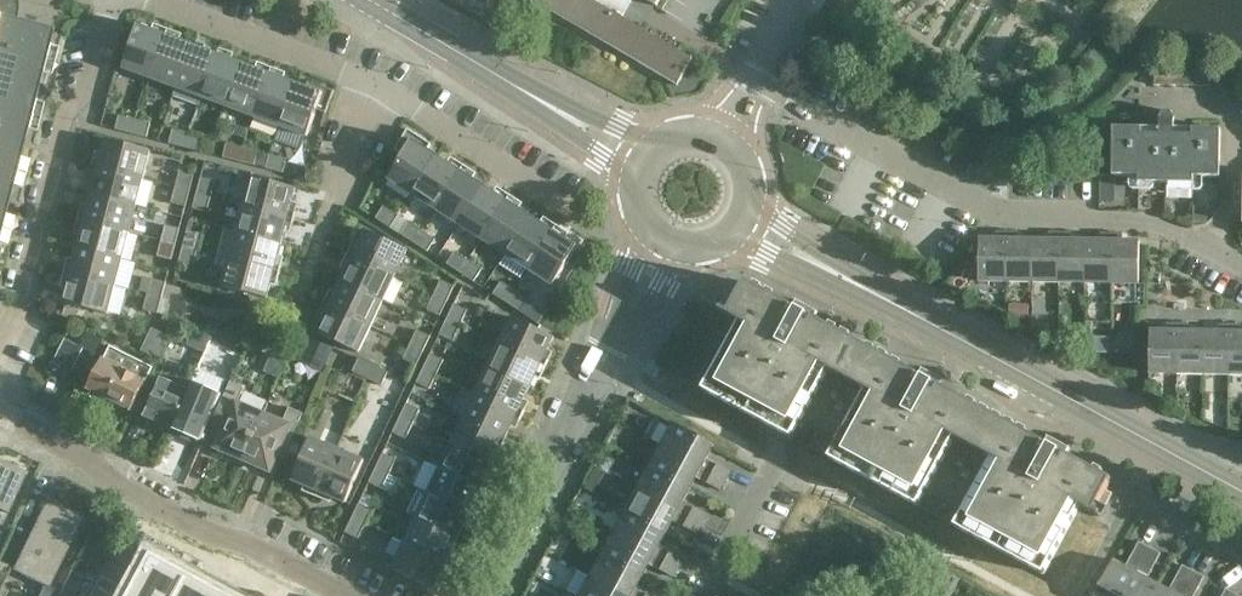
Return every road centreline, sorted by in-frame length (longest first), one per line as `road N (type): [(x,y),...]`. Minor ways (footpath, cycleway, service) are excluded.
road 1 (secondary): [(1241,492),(743,218)]
road 2 (residential): [(1241,268),(1151,221),(991,208),(756,81)]
road 3 (residential): [(145,0),(379,86),(597,234)]
road 4 (residential): [(479,595),(666,241)]
road 5 (residential): [(343,595),(246,544),(129,496),(79,453),(0,412)]
road 6 (residential): [(0,341),(63,118),(87,90),(111,0)]
road 7 (secondary): [(642,163),(371,0)]
road 8 (residential): [(704,595),(774,465)]
road 9 (residential): [(1241,558),(1132,503)]

